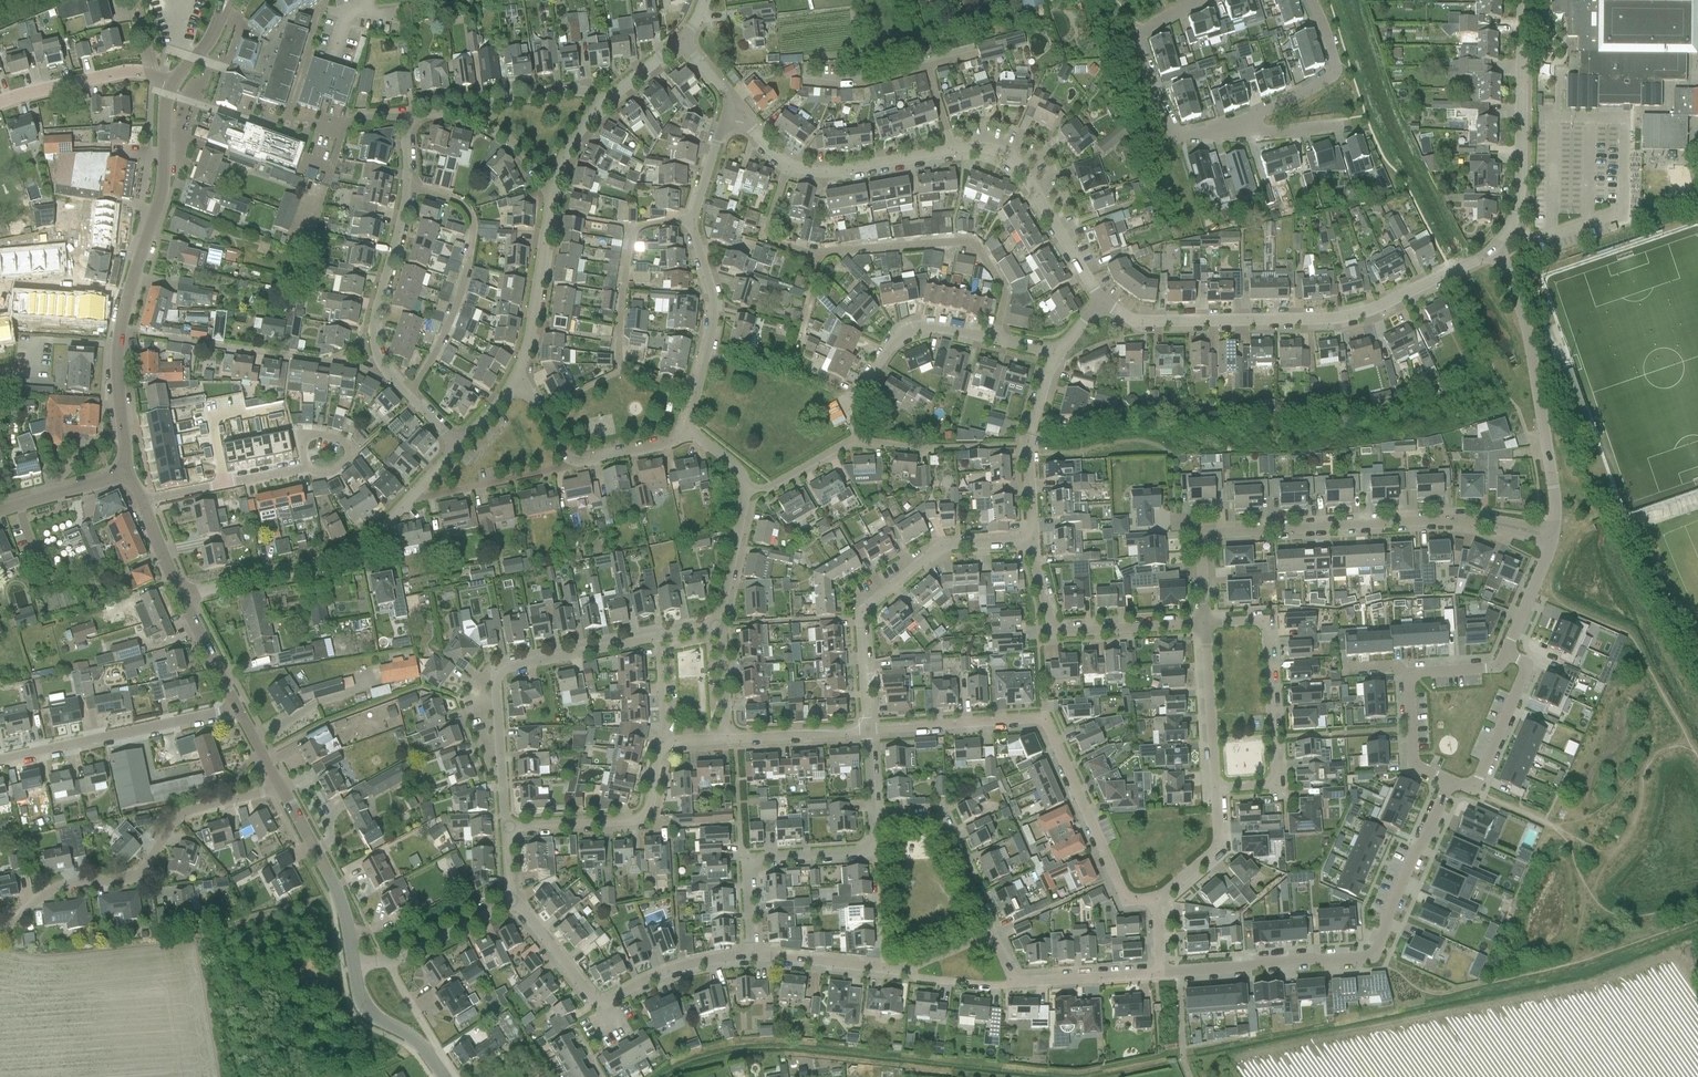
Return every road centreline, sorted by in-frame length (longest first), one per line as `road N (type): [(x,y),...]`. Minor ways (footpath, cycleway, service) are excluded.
road 1 (residential): [(1101,301),(1003,155),(952,150),(808,169),(788,165),(753,130),(724,119)]
road 2 (unclassified): [(1205,626),(1200,549),(1213,533),(1482,524),(1552,541)]
road 3 (residential): [(1492,248),(1388,302),(1332,319),(1141,321),(1101,301)]
road 4 (residential): [(1153,901),(1128,902),(1043,720),(867,729)]
road 5 (residential): [(1448,782),(1372,955),(1160,972)]
road 6 (residential): [(279,785),(191,810),(139,874),(58,887),(0,931)]
road 7 (residential): [(506,827),(496,672),(658,637)]
road 8 (unclassified): [(690,429),(714,309),(691,220),(724,119)]
road 9 (residential): [(867,729),(859,626),(868,606),(943,543),(1034,539)]
road 10 (residential): [(1492,248),(1528,331),(1553,488),(1552,541)]
road 11 (residential): [(750,957),(675,969),(599,1006),(511,899)]
road 12 (residential): [(1216,791),(1275,780),(1269,634),(1258,621),(1205,626)]
road 13 (residential): [(385,375),(374,355),(376,311),(403,210),(406,135),(414,116)]
road 14 (residential): [(1247,120),(1175,135),(1149,82),(1137,34),(1211,0)]
road 15 (residential): [(855,423),(859,389),(909,330),(932,326),(1054,356)]
road 16 (unclassified): [(1492,248),(1507,232),(1522,187),(1524,0)]
road 17 (residential): [(181,596),(338,558),(406,504)]
road 18 (residential): [(0,761),(235,705)]
road 19 (residential): [(1205,626),(1063,631),(1046,603),(1034,539)]
road 20 (residential): [(506,827),(638,818),(648,810),(663,740)]
road 21 (tertiary): [(127,296),(162,191),(167,96)]
road 22 (tertiary): [(353,969),(338,897),(279,785)]
road 23 (unclassified): [(521,381),(553,186)]
road 24 (residential): [(1034,539),(1028,447),(1054,356)]
road 25 (residential): [(989,929),(938,819),(873,821)]
road 26 (residential): [(167,96),(275,130),(315,124),(341,133)]
road 27 (residential): [(174,83),(126,71),(0,101)]
road 28 (tertiary): [(122,473),(115,360),(127,296)]
road 29 (residential): [(1506,655),(1526,669),(1478,781),(1448,782)]
road 30 (residential): [(1312,0),(1334,75),(1247,120)]
road 31 (residential): [(575,464),(406,504)]
road 32 (residential): [(144,502),(307,468)]
road 33 (residential): [(1216,791),(1205,626)]
road 34 (unclassified): [(604,99),(573,92),(456,109)]
road 35 (tertiary): [(353,969),(369,1013),(410,1036),(442,1076)]
road 36 (residential): [(1160,972),(1017,983)]
road 37 (residential): [(1153,901),(1221,843),(1216,791)]
road 38 (residential): [(385,375),(246,349)]
road 39 (track): [(720,625),(860,619)]
road 40 (residential): [(729,735),(867,729)]
road 41 (residential): [(390,963),(511,899)]
road 42 (residential): [(883,966),(750,957)]
road 43 (residential): [(720,625),(748,495)]
road 44 (residential): [(1448,782),(1412,764),(1407,674)]
road 45 (tertiary): [(0,510),(122,473)]
road 46 (residential): [(0,294),(127,296)]
road 47 (residential): [(750,863),(876,852)]
road 48 (unclassified): [(553,186),(533,158),(456,109)]
road 49 (residential): [(1552,541),(1506,655)]
road 50 (tertiary): [(235,705),(181,596)]
road 51 (residential): [(690,429),(666,444),(575,464)]
road 52 (residential): [(748,495),(855,441)]

